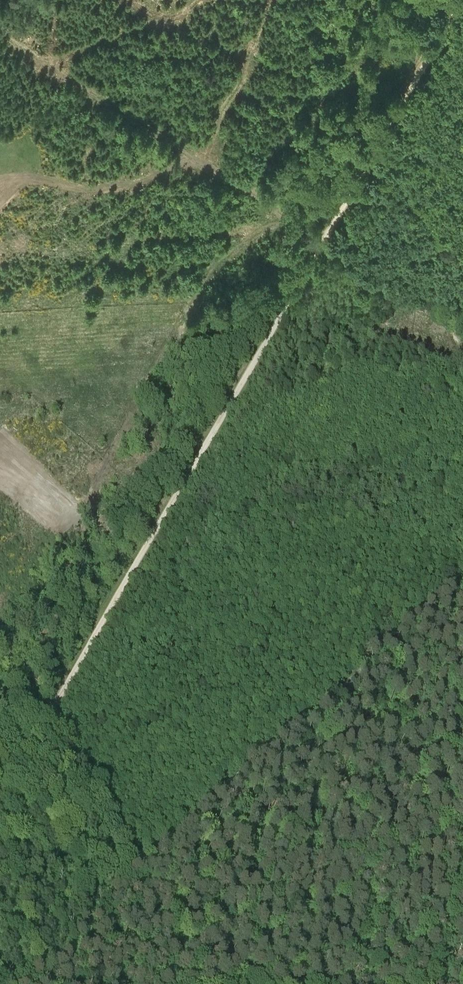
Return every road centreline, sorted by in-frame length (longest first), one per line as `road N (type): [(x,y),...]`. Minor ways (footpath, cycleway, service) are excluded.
road 1 (track): [(0,791),(459,0)]
road 2 (track): [(462,587),(155,854),(133,855),(95,811),(10,774)]
road 3 (track): [(322,240),(0,30)]
road 4 (track): [(462,873),(370,983)]

